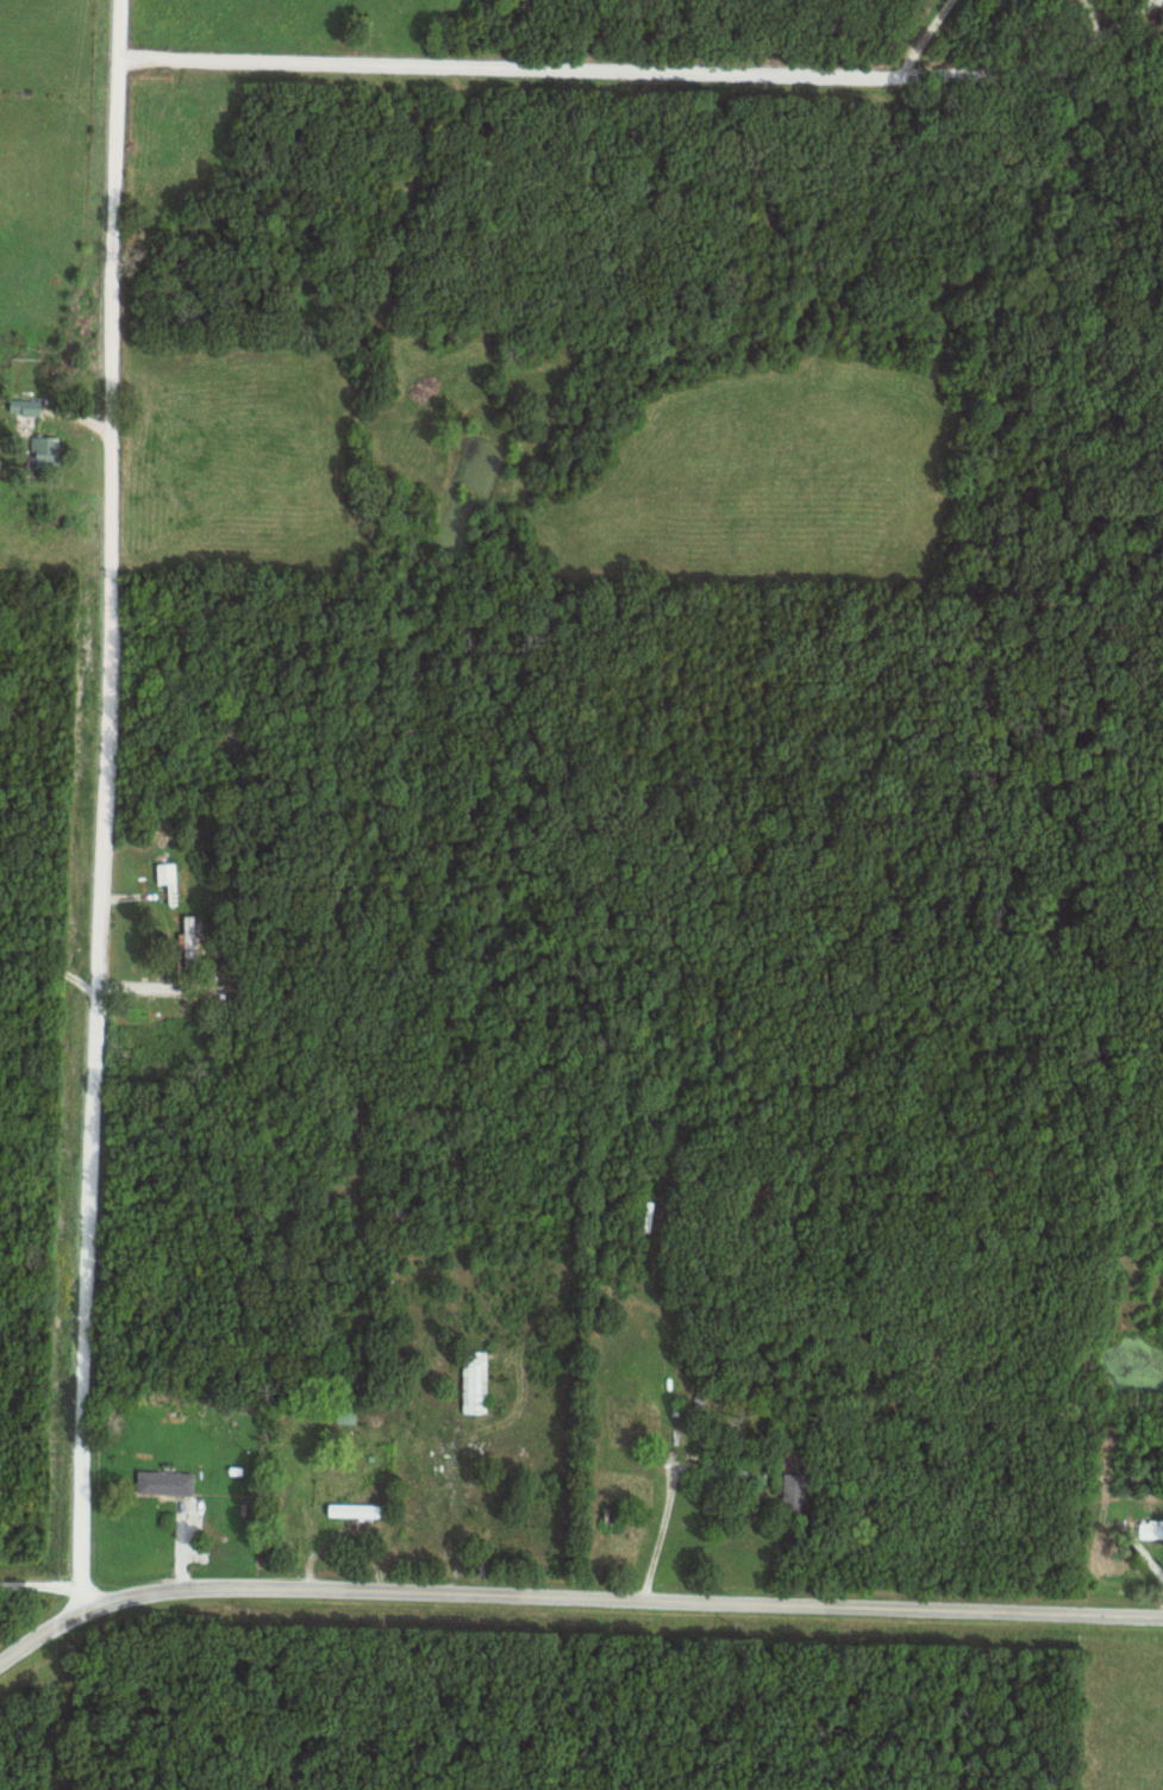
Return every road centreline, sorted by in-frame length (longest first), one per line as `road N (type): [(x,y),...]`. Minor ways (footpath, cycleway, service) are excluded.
road 1 (residential): [(123,0),(118,668),(96,1053),(86,1588)]
road 2 (secondary): [(0,1660),(92,1602),(171,1584),(1162,1612)]

